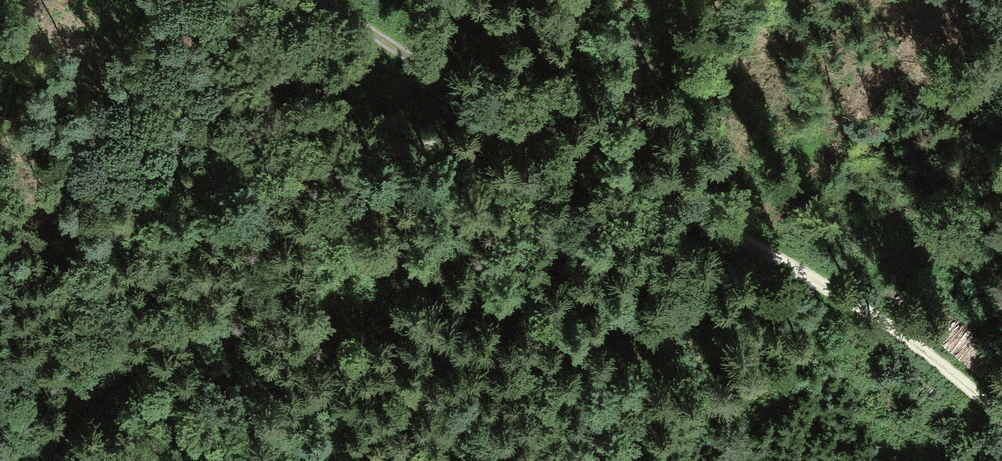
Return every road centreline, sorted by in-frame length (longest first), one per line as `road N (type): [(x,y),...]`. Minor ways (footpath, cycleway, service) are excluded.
road 1 (track): [(38,460),(54,333),(83,264),(141,224),(263,168),(423,143),(546,145)]
road 2 (track): [(546,145),(646,176),(876,313),(1001,415)]
road 3 (track): [(615,0),(646,176),(644,460)]
road 4 (track): [(323,0),(546,145)]

